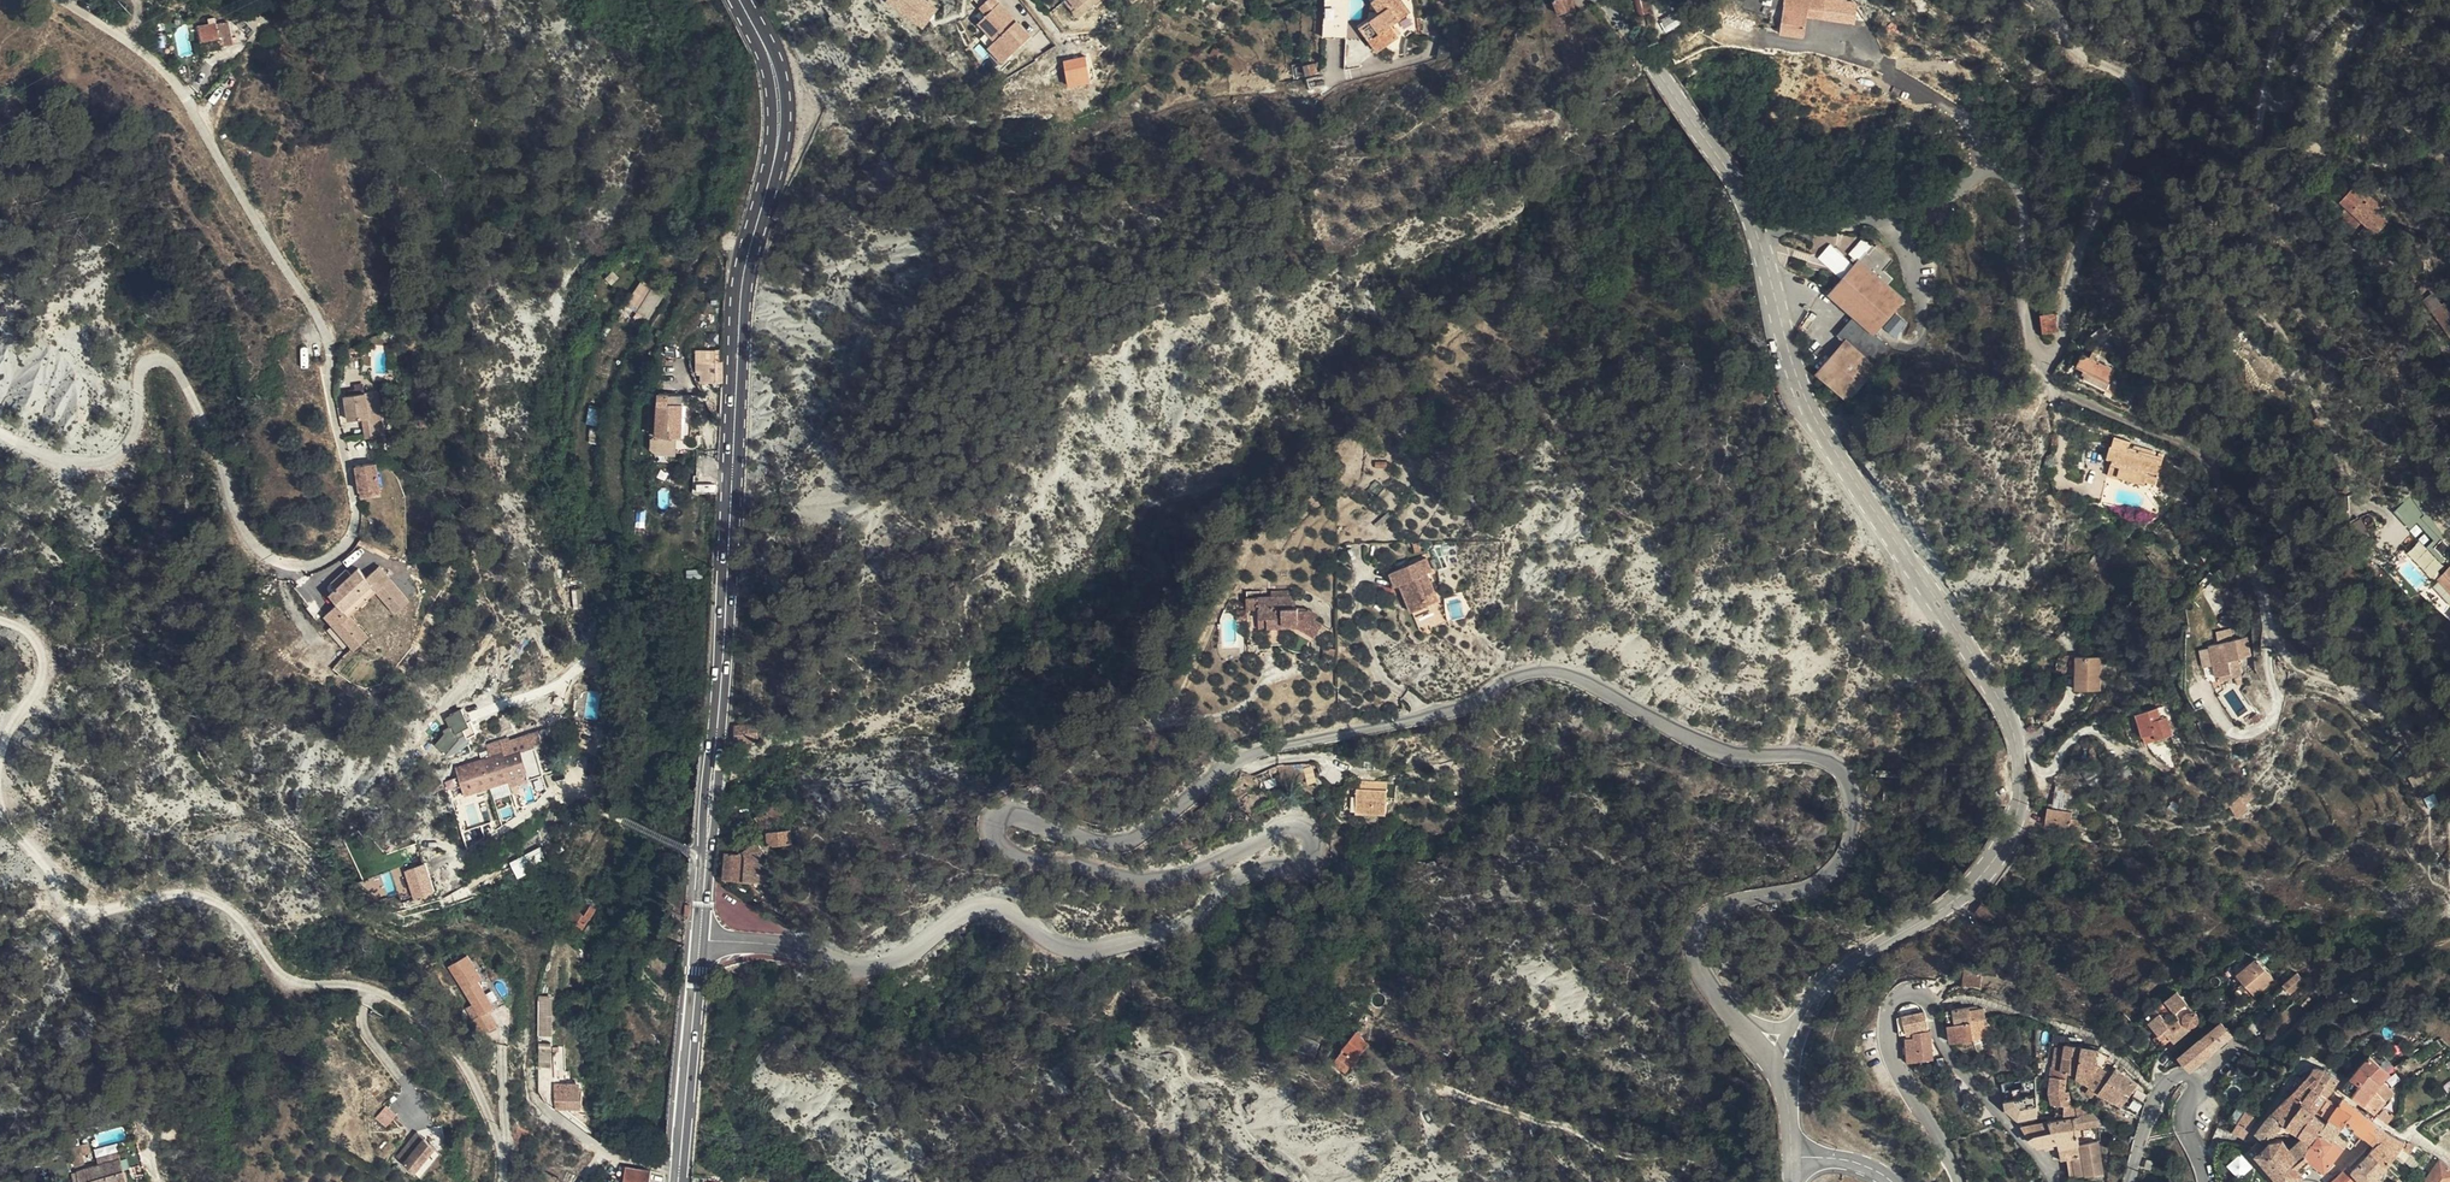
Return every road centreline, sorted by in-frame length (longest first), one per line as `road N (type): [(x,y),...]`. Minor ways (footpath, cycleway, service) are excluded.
road 1 (tertiary): [(700,940),(806,948),(871,965),(892,961),(962,915),(994,907),(1074,950),(1125,945),(1304,851),(1308,836),(1275,834),(1189,876),(1135,880),(1013,854),(994,833),(999,812),(1124,842),(1253,755),(1422,719),(1537,672),(1561,674),(1724,753),(1821,759),(1850,783),(1851,831),(1830,875),(1713,913),(1697,938),(1702,971),(1726,1011),(1789,1045)]
road 2 (track): [(59,0),(138,50),(195,111),(323,325),(356,533),(315,567),(267,556),(244,533),(212,438),(174,372),(158,362),(143,368),(134,440),(114,459),(75,461),(0,431)]
road 3 (tertiary): [(1789,1045),(1819,994),(1852,965),(1953,903),(1990,869),(2018,823),(2022,782),(2005,710),(1808,409),(1758,235)]
road 4 (primary): [(700,940),(741,288),(778,147),(772,63),(740,0)]
road 5 (unclassified): [(1758,235),(1929,208),(1985,170),(2005,172),(2020,192),(2027,333),(2038,351),(2061,348),(2078,275),(2141,112),(2130,85),(2083,48),(2043,0)]
road 6 (residential): [(2055,1181),(1944,1047),(1933,1000),(1907,991),(1886,1019),(1892,1053),(1959,1181)]
road 7 (track): [(0,819),(65,899),(91,913),(198,891),(231,909),(275,971),(304,986),(374,991)]
road 8 (track): [(1729,1181),(1695,1161),(1625,1163),(1571,1134),(1386,1072)]
road 9 (track): [(2270,630),(2291,660),(2385,712),(2446,796),(2449,843)]
road 10 (tertiary): [(1758,235),(1732,171),(1606,0)]
road 11 (primary): [(679,1181),(700,940)]
road 12 (residential): [(2206,1181),(2186,1124),(2195,1084),(2174,1076),(2157,1093),(2129,1181)]
road 13 (track): [(0,619),(23,627),(41,652),(41,683),(0,752)]

